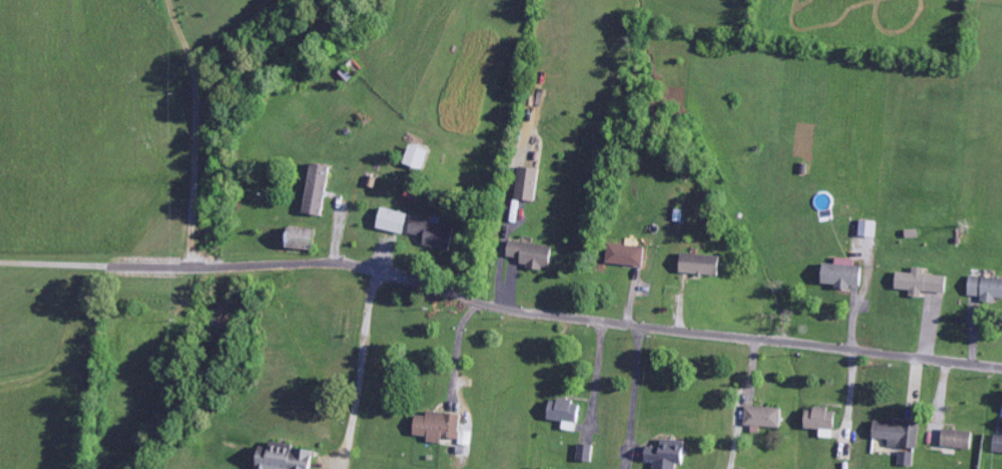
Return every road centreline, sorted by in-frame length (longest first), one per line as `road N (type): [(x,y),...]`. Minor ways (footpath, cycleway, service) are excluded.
road 1 (residential): [(0,265),(323,268),(412,280),(515,312),(1001,369)]

